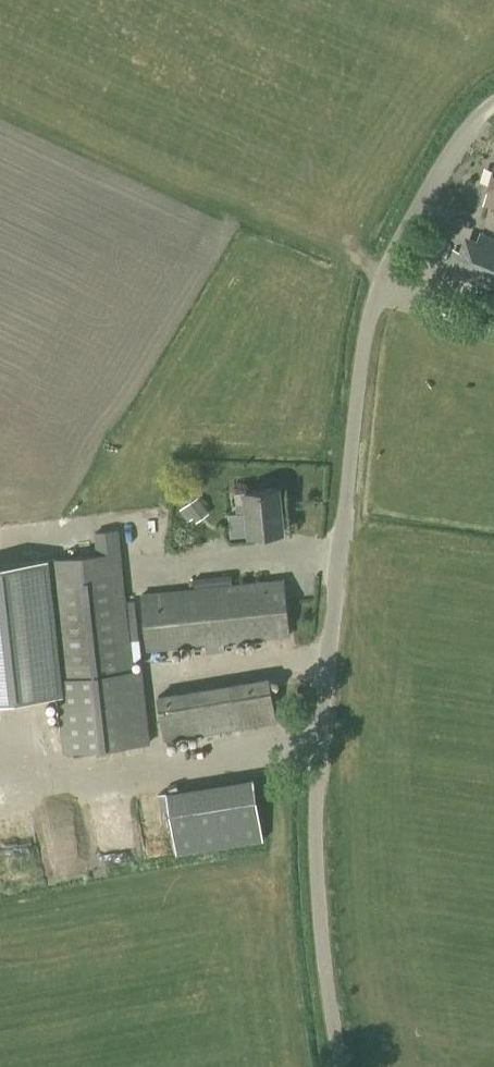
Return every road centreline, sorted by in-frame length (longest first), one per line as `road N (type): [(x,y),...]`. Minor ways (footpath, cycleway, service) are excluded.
road 1 (unclassified): [(347,1066),(331,968),(329,823),(350,469),(366,343),(380,284),(458,138),(493,98)]

